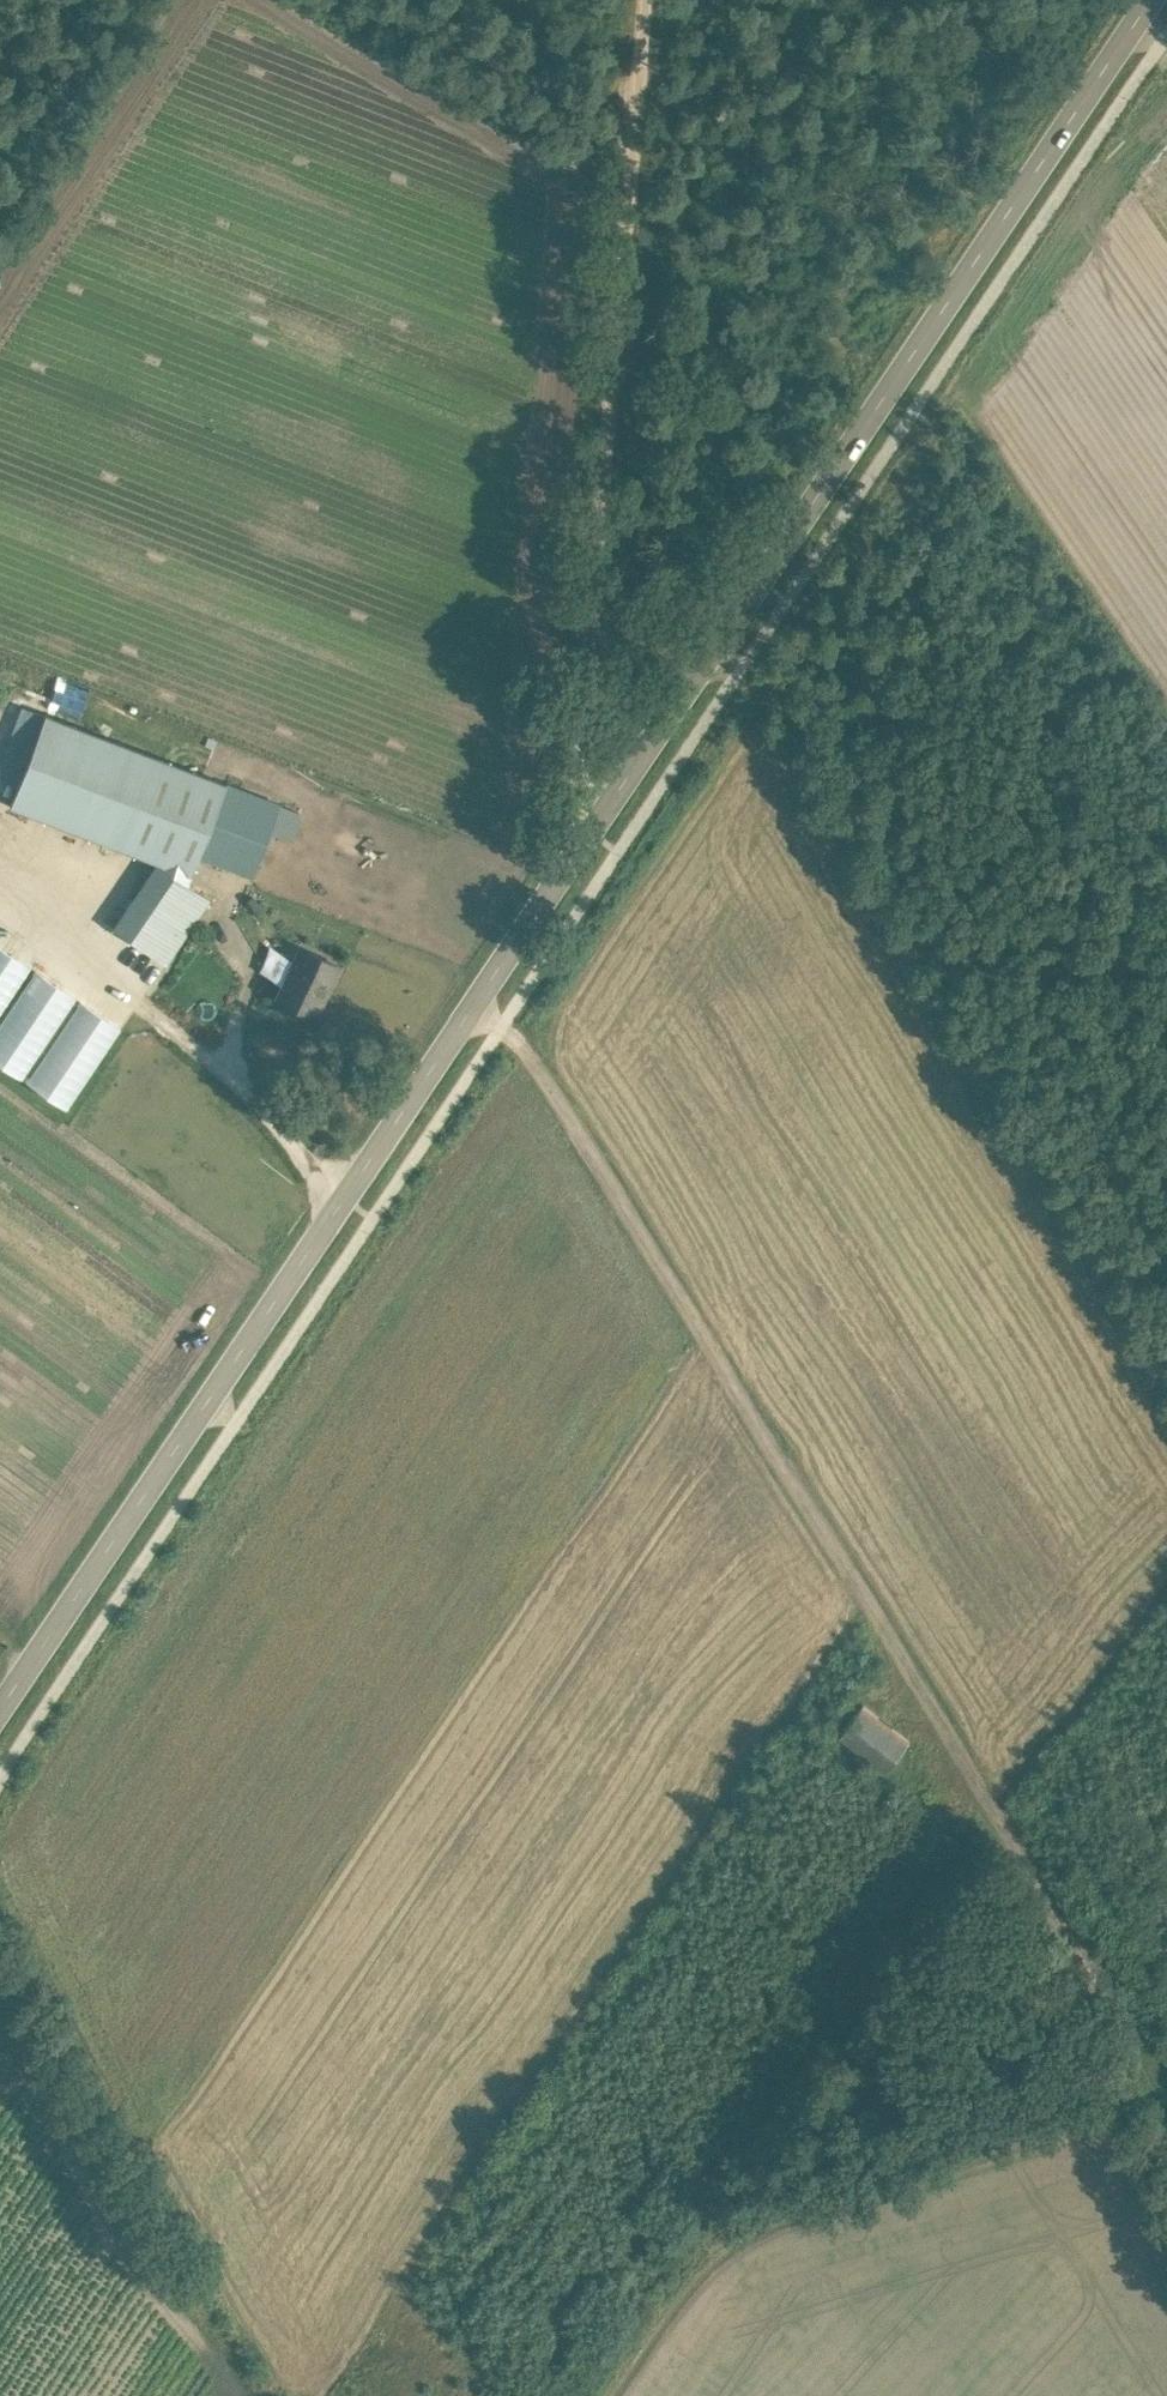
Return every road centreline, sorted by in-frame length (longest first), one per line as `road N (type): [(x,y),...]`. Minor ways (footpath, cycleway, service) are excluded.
road 1 (secondary): [(0,1709),(1161,0)]
road 2 (track): [(1166,2100),(947,1717),(502,1024)]
road 3 (track): [(650,0),(590,757),(594,830)]
road 4 (track): [(632,205),(295,0)]

